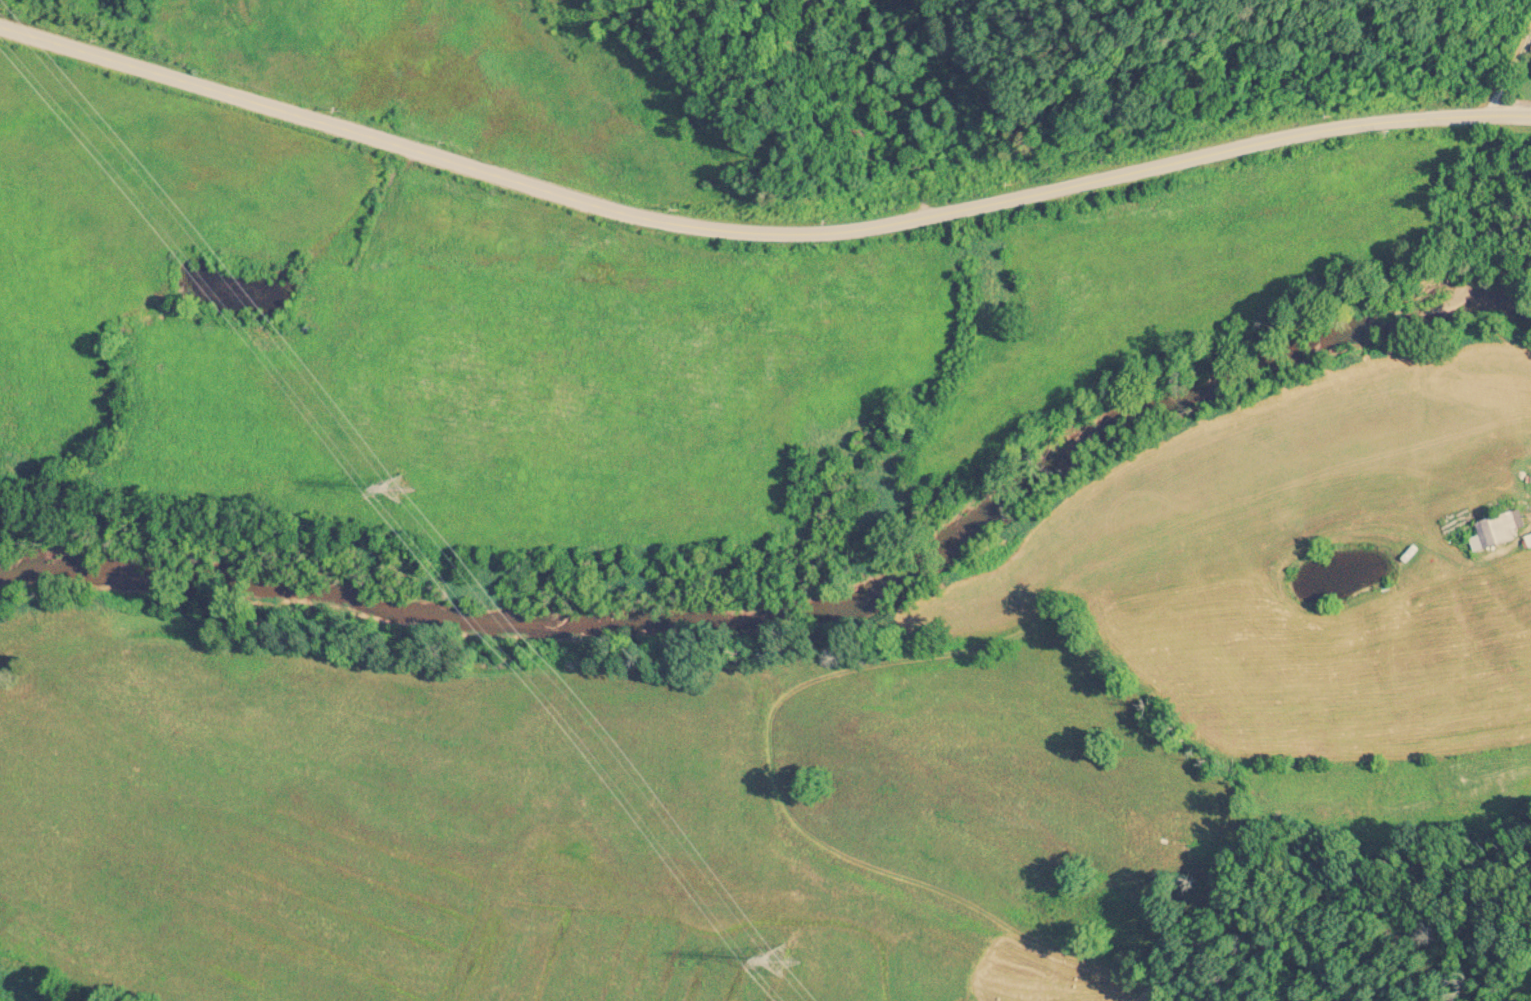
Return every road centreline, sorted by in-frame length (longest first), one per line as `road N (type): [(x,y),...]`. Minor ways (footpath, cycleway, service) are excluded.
road 1 (tertiary): [(0,34),(598,207),(747,232),(874,226),(1356,129),(1530,117)]

